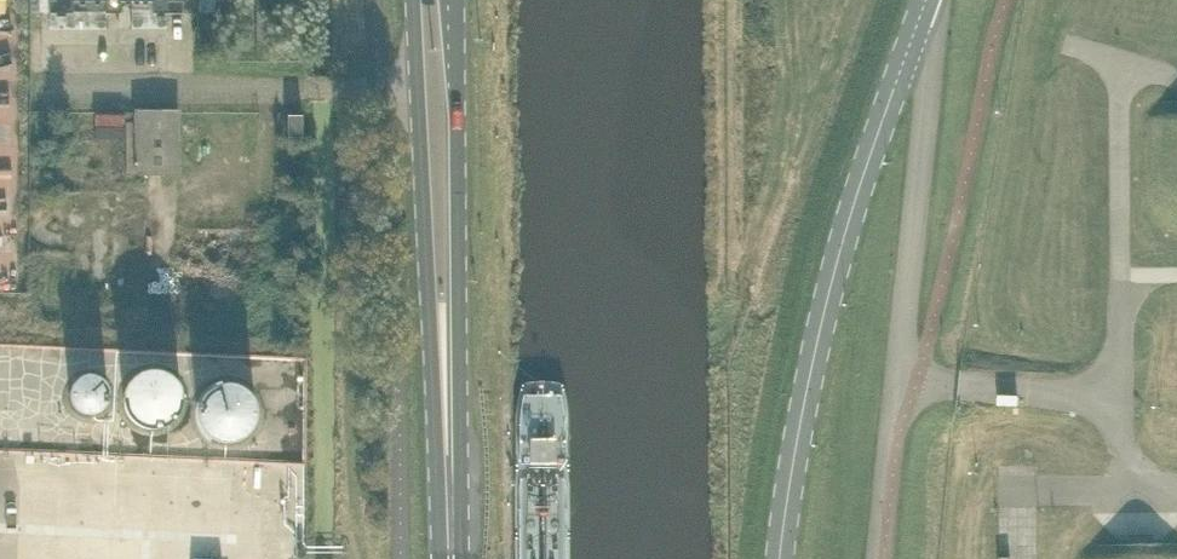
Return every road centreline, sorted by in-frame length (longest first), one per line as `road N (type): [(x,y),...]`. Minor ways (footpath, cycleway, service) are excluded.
road 1 (unclassified): [(921,19),(837,270),(782,558)]
road 2 (primary): [(416,0),(428,295),(444,310)]
road 3 (primary): [(444,310),(459,293),(452,0)]
road 4 (track): [(741,295),(823,50),(826,0)]
road 5 (primary): [(451,558),(444,310)]

